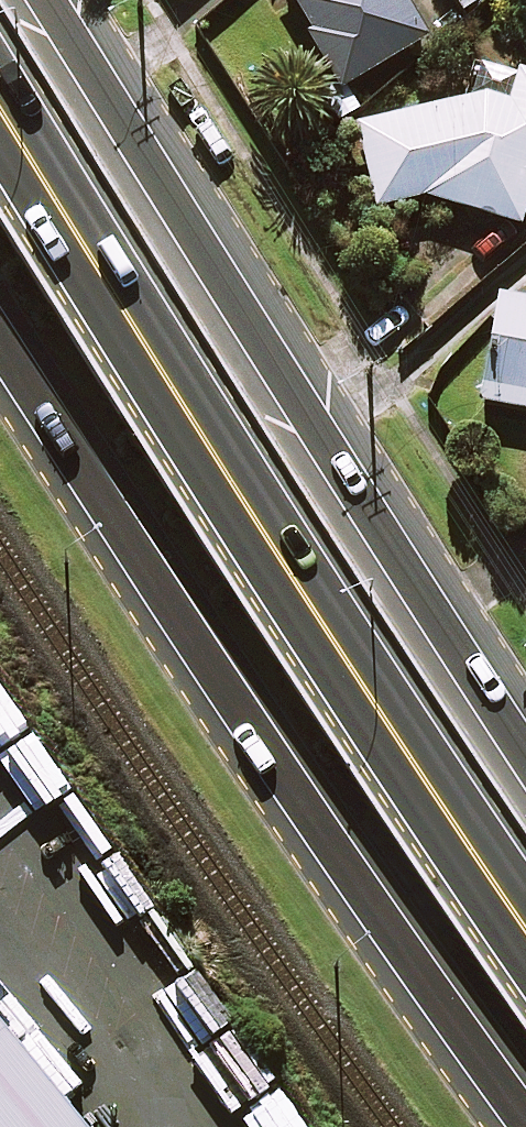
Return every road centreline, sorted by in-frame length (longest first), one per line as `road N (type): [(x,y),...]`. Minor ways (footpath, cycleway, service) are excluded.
road 1 (trunk): [(525,925),(205,457),(0,132)]
road 2 (secondary): [(525,1117),(246,739),(0,331)]
road 3 (secondary): [(58,0),(251,316),(525,727)]

